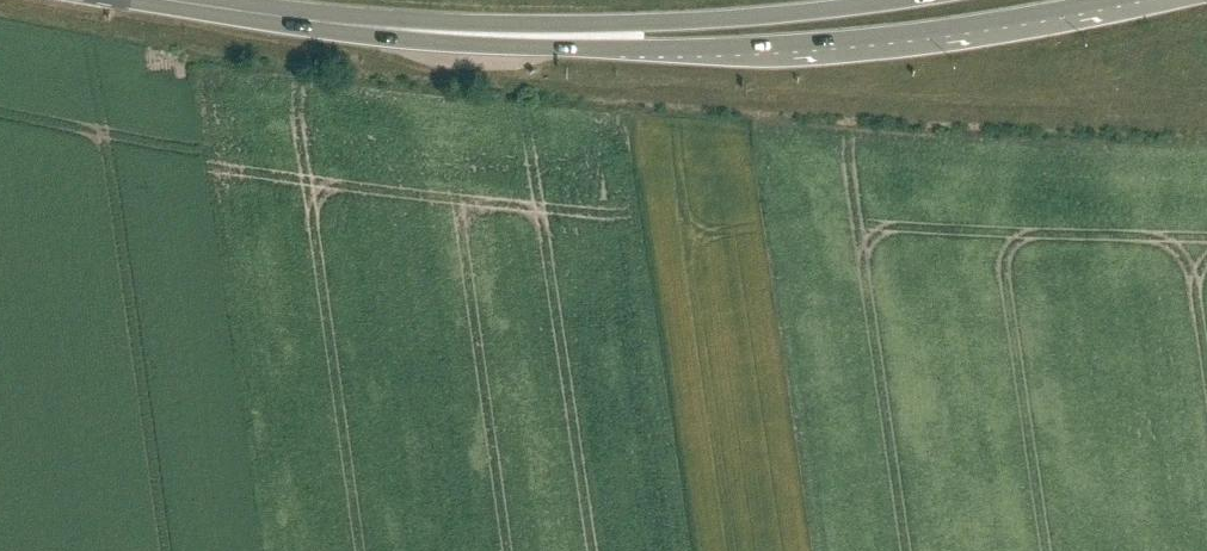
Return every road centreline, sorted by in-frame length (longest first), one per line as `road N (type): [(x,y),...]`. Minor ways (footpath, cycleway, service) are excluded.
road 1 (primary): [(463,34),(552,45),(717,48),(895,34),(1110,0)]
road 2 (primary): [(913,0),(463,34)]
road 3 (primary): [(463,34),(168,0)]

